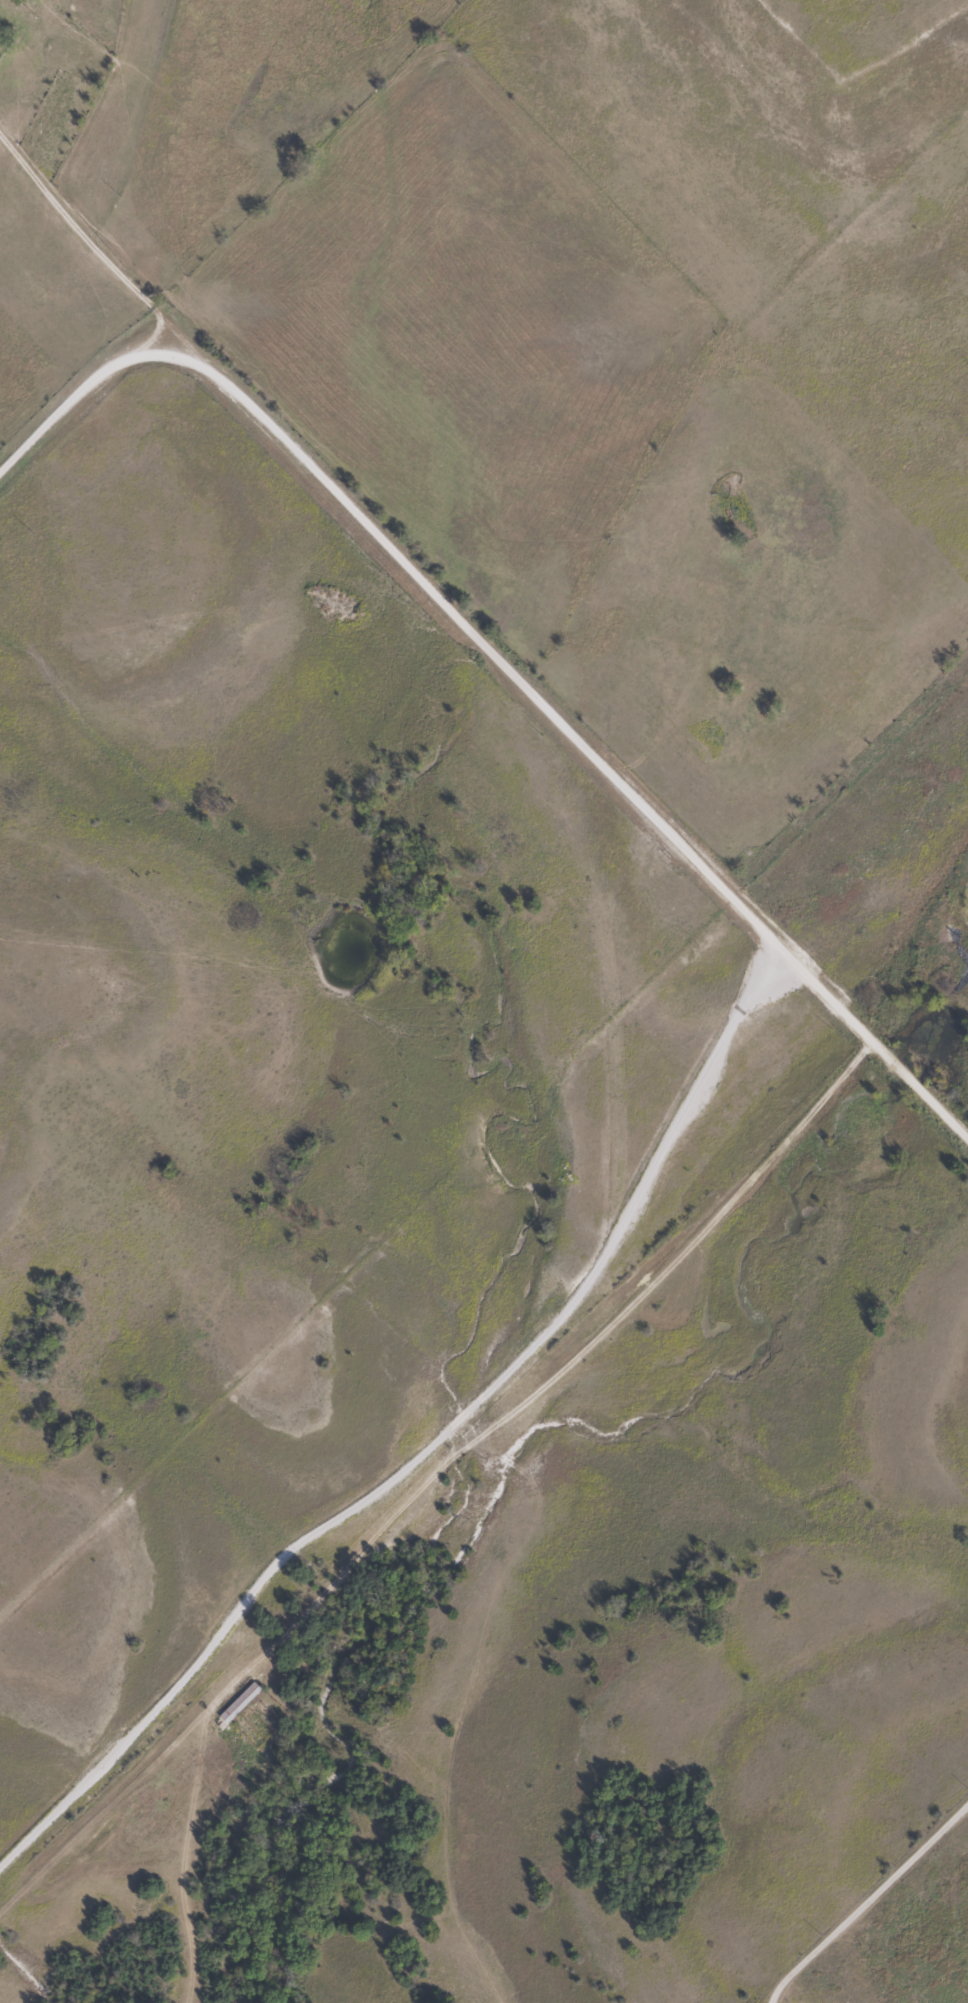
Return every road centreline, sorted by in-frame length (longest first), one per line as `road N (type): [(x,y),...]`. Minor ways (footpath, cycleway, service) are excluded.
road 1 (residential): [(967,1100),(946,1075),(910,1065),(895,1024),(212,333),(156,338),(0,484)]
road 2 (residential): [(0,1900),(910,1065)]
road 3 (residential): [(156,338),(150,287),(0,115)]

